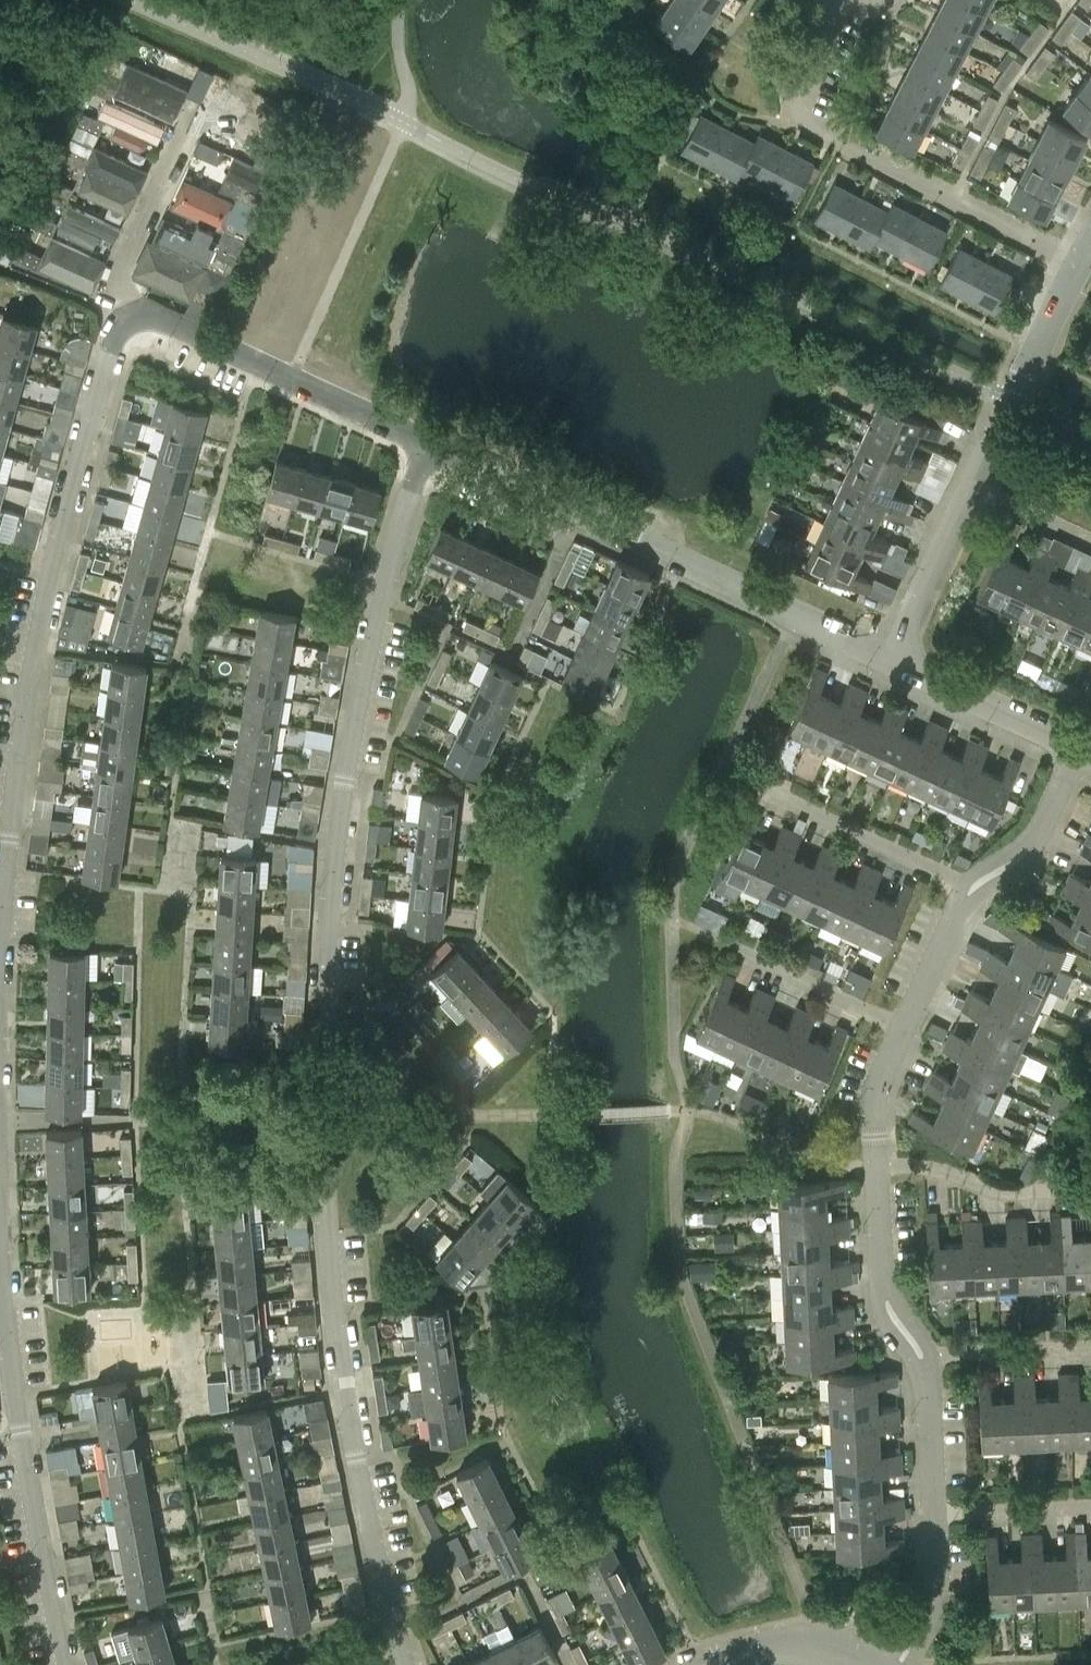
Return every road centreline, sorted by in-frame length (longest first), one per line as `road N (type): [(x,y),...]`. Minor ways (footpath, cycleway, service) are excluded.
road 1 (residential): [(403,1664),(338,1371),(325,1045),(332,892),(419,434)]
road 2 (residential): [(0,1014),(9,825),(28,695),(121,300)]
road 3 (residential): [(892,656),(419,434)]
road 4 (residential): [(69,1664),(17,1378),(0,1173)]
road 5 (residential): [(1079,261),(818,128),(805,108),(805,84),(843,0)]
road 6 (residential): [(936,1512),(925,1373),(888,1310),(875,1167)]
road 7 (residential): [(419,434),(121,300)]
road 8 (residential): [(970,488),(1079,261)]
road 9 (residential): [(973,887),(757,788)]
road 10 (residential): [(1090,1190),(999,1195),(948,1174),(875,1167)]
road 11 (residential): [(904,1029),(708,944)]
road 12 (residential): [(1078,744),(892,656)]
road 13 (residential): [(121,300),(201,112)]
road 14 (residential): [(693,1664),(765,1640),(831,1641),(885,1664)]
road 15 (residential): [(892,656),(970,488)]
road 16 (residential): [(973,887),(1028,851),(1078,744)]
road 17 (residential): [(897,1664),(933,1599),(936,1512)]
road 18 (residential): [(904,1029),(973,887)]
road 19 (residential): [(936,1512),(1090,1502)]
road 20 (residential): [(875,1167),(875,1086),(904,1029)]
road 21 (residential): [(1090,544),(970,488)]

